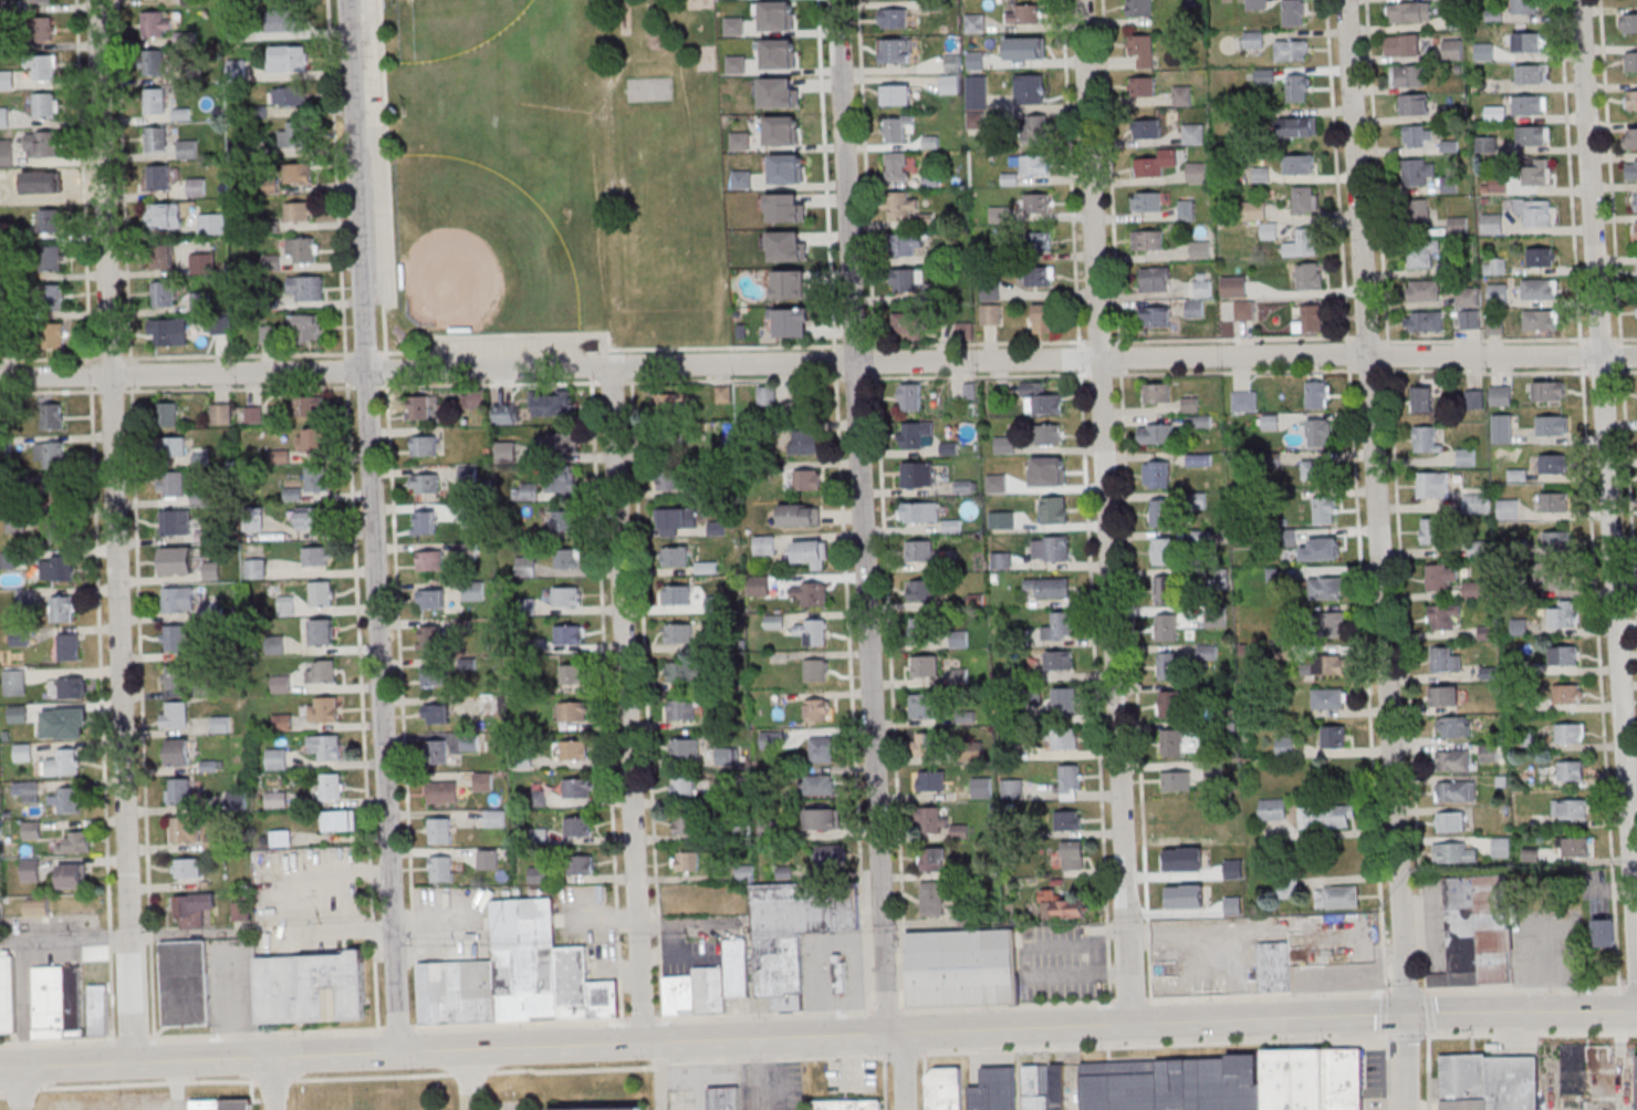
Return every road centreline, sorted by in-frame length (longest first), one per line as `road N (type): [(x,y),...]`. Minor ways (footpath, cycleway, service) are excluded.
road 1 (secondary): [(0,1067),(1636,1013)]
road 2 (residential): [(1636,355),(0,378)]
road 3 (residential): [(136,1062),(95,0)]
road 4 (residential): [(402,1055),(348,0)]
road 5 (residential): [(889,1036),(838,0)]
road 6 (residential): [(1133,1027),(1083,0)]
road 7 (residential): [(1410,1018),(1348,0)]
road 8 (residential): [(1636,901),(1581,0)]
road 9 (residential): [(643,1046),(611,367)]

